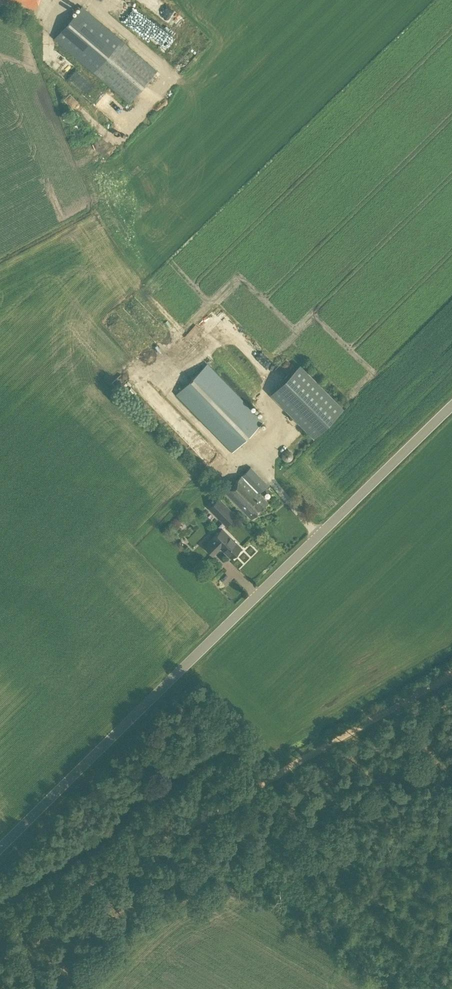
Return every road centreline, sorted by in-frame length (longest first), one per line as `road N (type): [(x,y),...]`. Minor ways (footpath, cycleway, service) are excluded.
road 1 (unclassified): [(0,852),(451,408)]
road 2 (track): [(451,676),(0,938)]

